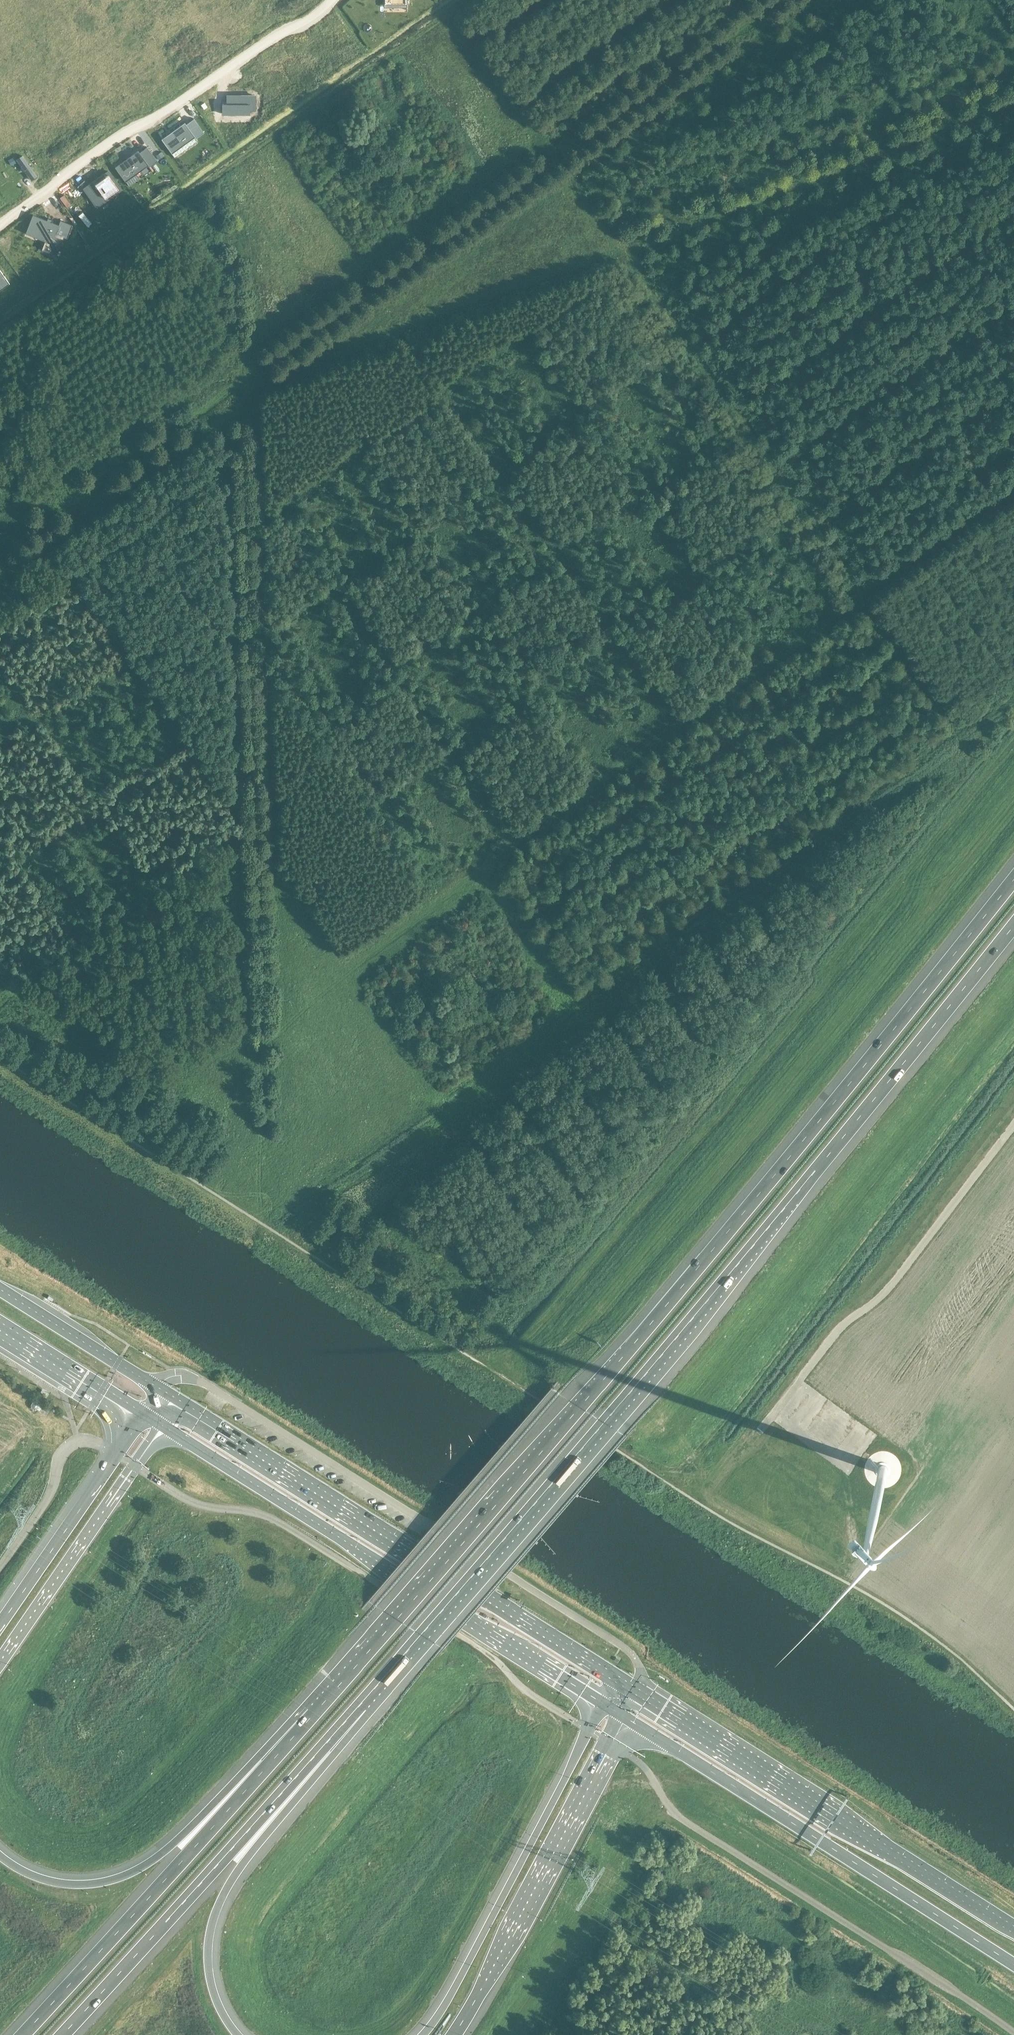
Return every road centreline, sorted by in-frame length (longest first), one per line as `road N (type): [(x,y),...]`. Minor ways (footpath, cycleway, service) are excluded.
road 1 (motorway): [(1013,874),(630,1349),(313,1715)]
road 2 (motorway): [(361,1704),(608,1422),(1013,923)]
road 3 (trunk): [(634,1690),(159,1388)]
road 4 (unclassified): [(588,1730),(525,1690),(491,1656),(277,1522),(191,1501),(132,1464)]
road 5 (trunk): [(159,1423),(603,1703)]
road 6 (unclassified): [(1013,2032),(675,1813),(642,1764),(612,1743)]
road 7 (trunk): [(625,1717),(1013,1964)]
road 8 (trunk): [(1013,1926),(634,1690)]
road 9 (motorway): [(61,2034),(361,1704)]
road 10 (motorway): [(313,1715),(25,2034)]
road 11 (residential): [(0,223),(133,126),(153,124),(285,30),(325,13),(333,0)]
road 12 (motorway): [(237,2034),(210,1976),(213,1920),(240,1866),(361,1704)]
road 13 (motorway): [(313,1715),(130,1874),(58,1882),(0,1854)]
road 14 (motorway): [(588,1730),(419,2034)]
road 15 (motorway): [(454,2034),(612,1743)]
road 16 (motorway): [(0,1655),(132,1464)]
road 17 (motorway): [(117,1454),(0,1625)]
road 18 (unclassified): [(117,1454),(87,1440),(67,1447),(45,1504),(0,1568)]
road 19 (trunk): [(159,1388),(0,1289)]
road 20 (trunk): [(0,1323),(144,1413)]

